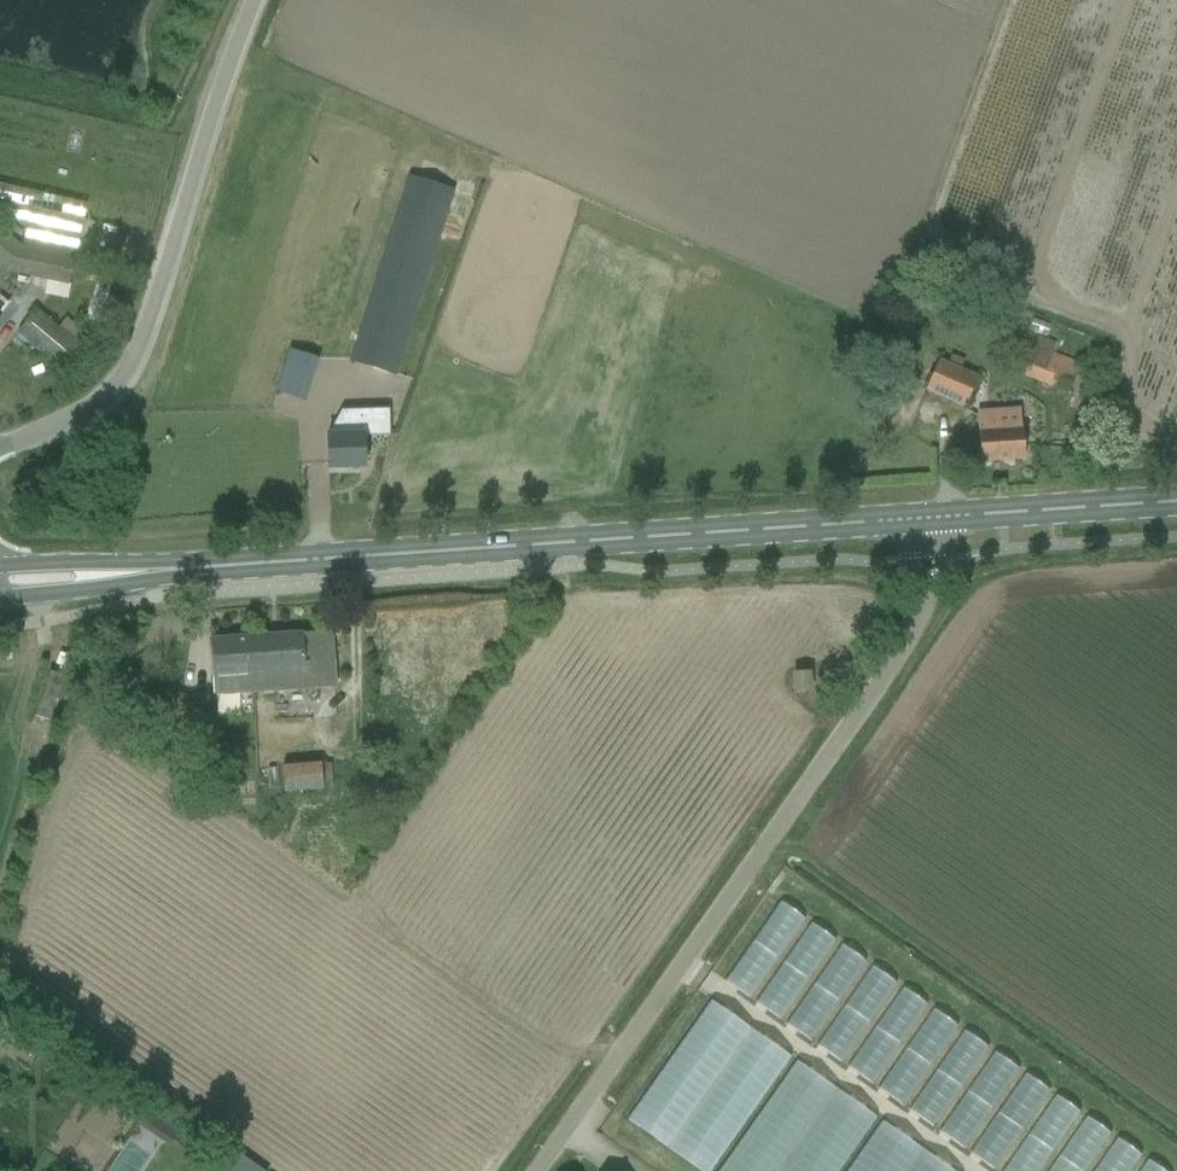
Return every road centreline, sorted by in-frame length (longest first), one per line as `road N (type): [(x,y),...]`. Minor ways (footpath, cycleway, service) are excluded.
road 1 (unclassified): [(543,1170),(905,644),(924,597),(922,519)]
road 2 (tertiary): [(201,568),(922,519)]
road 3 (unclassified): [(0,446),(64,423),(111,395),(140,349),(259,0)]
road 4 (tertiary): [(922,519),(1176,502)]
road 5 (tertiary): [(0,598),(89,591),(201,568)]
road 6 (tertiary): [(201,568),(0,566)]

